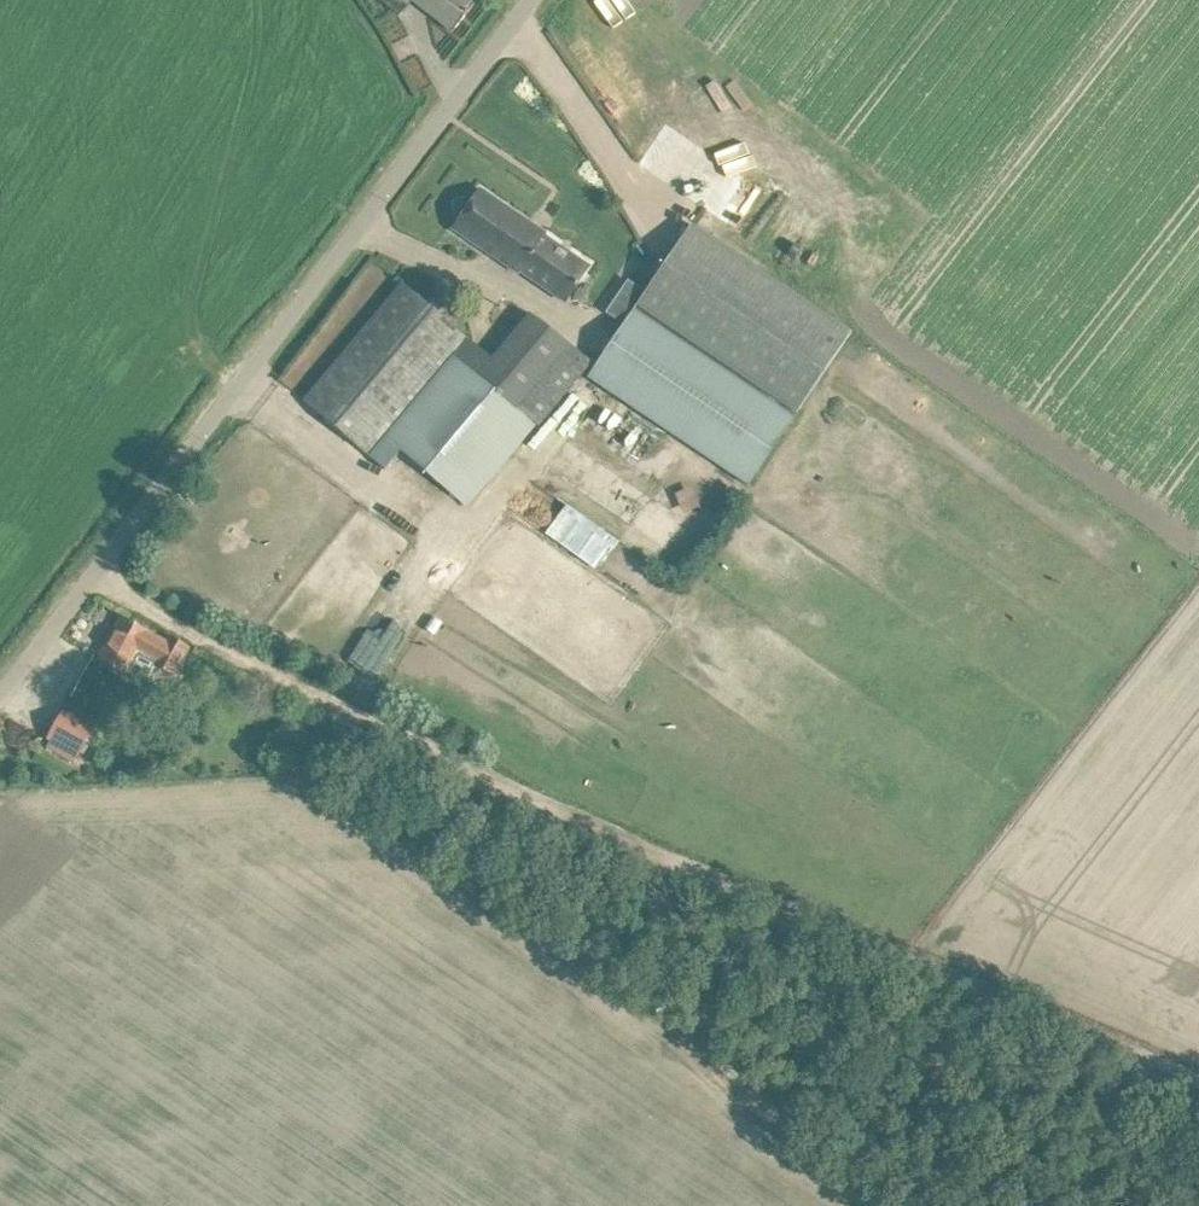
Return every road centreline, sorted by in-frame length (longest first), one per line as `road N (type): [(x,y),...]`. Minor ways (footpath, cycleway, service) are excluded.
road 1 (track): [(94,574),(188,634),(1198,1072)]
road 2 (unclassified): [(94,574),(526,0)]
road 3 (unclassified): [(94,574),(0,696)]

